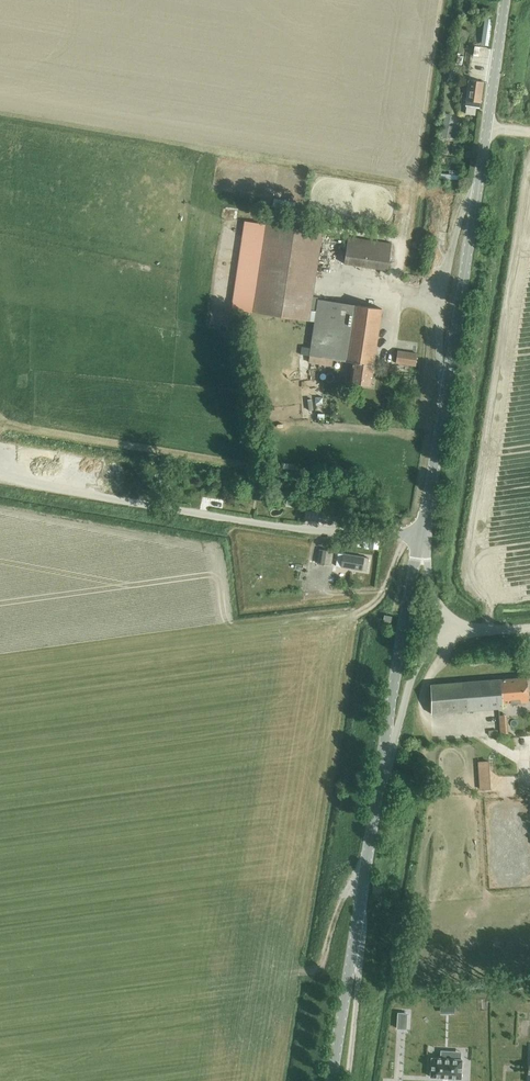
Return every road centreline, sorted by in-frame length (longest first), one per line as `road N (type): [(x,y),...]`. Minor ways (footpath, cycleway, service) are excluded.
road 1 (tertiary): [(419,536),(504,0)]
road 2 (track): [(300,528),(0,474)]
road 3 (tertiary): [(330,1080),(379,782)]
road 4 (tertiary): [(379,782),(419,536)]
road 5 (tertiary): [(379,782),(414,672),(451,629)]
road 6 (track): [(299,971),(321,961),(368,849)]

